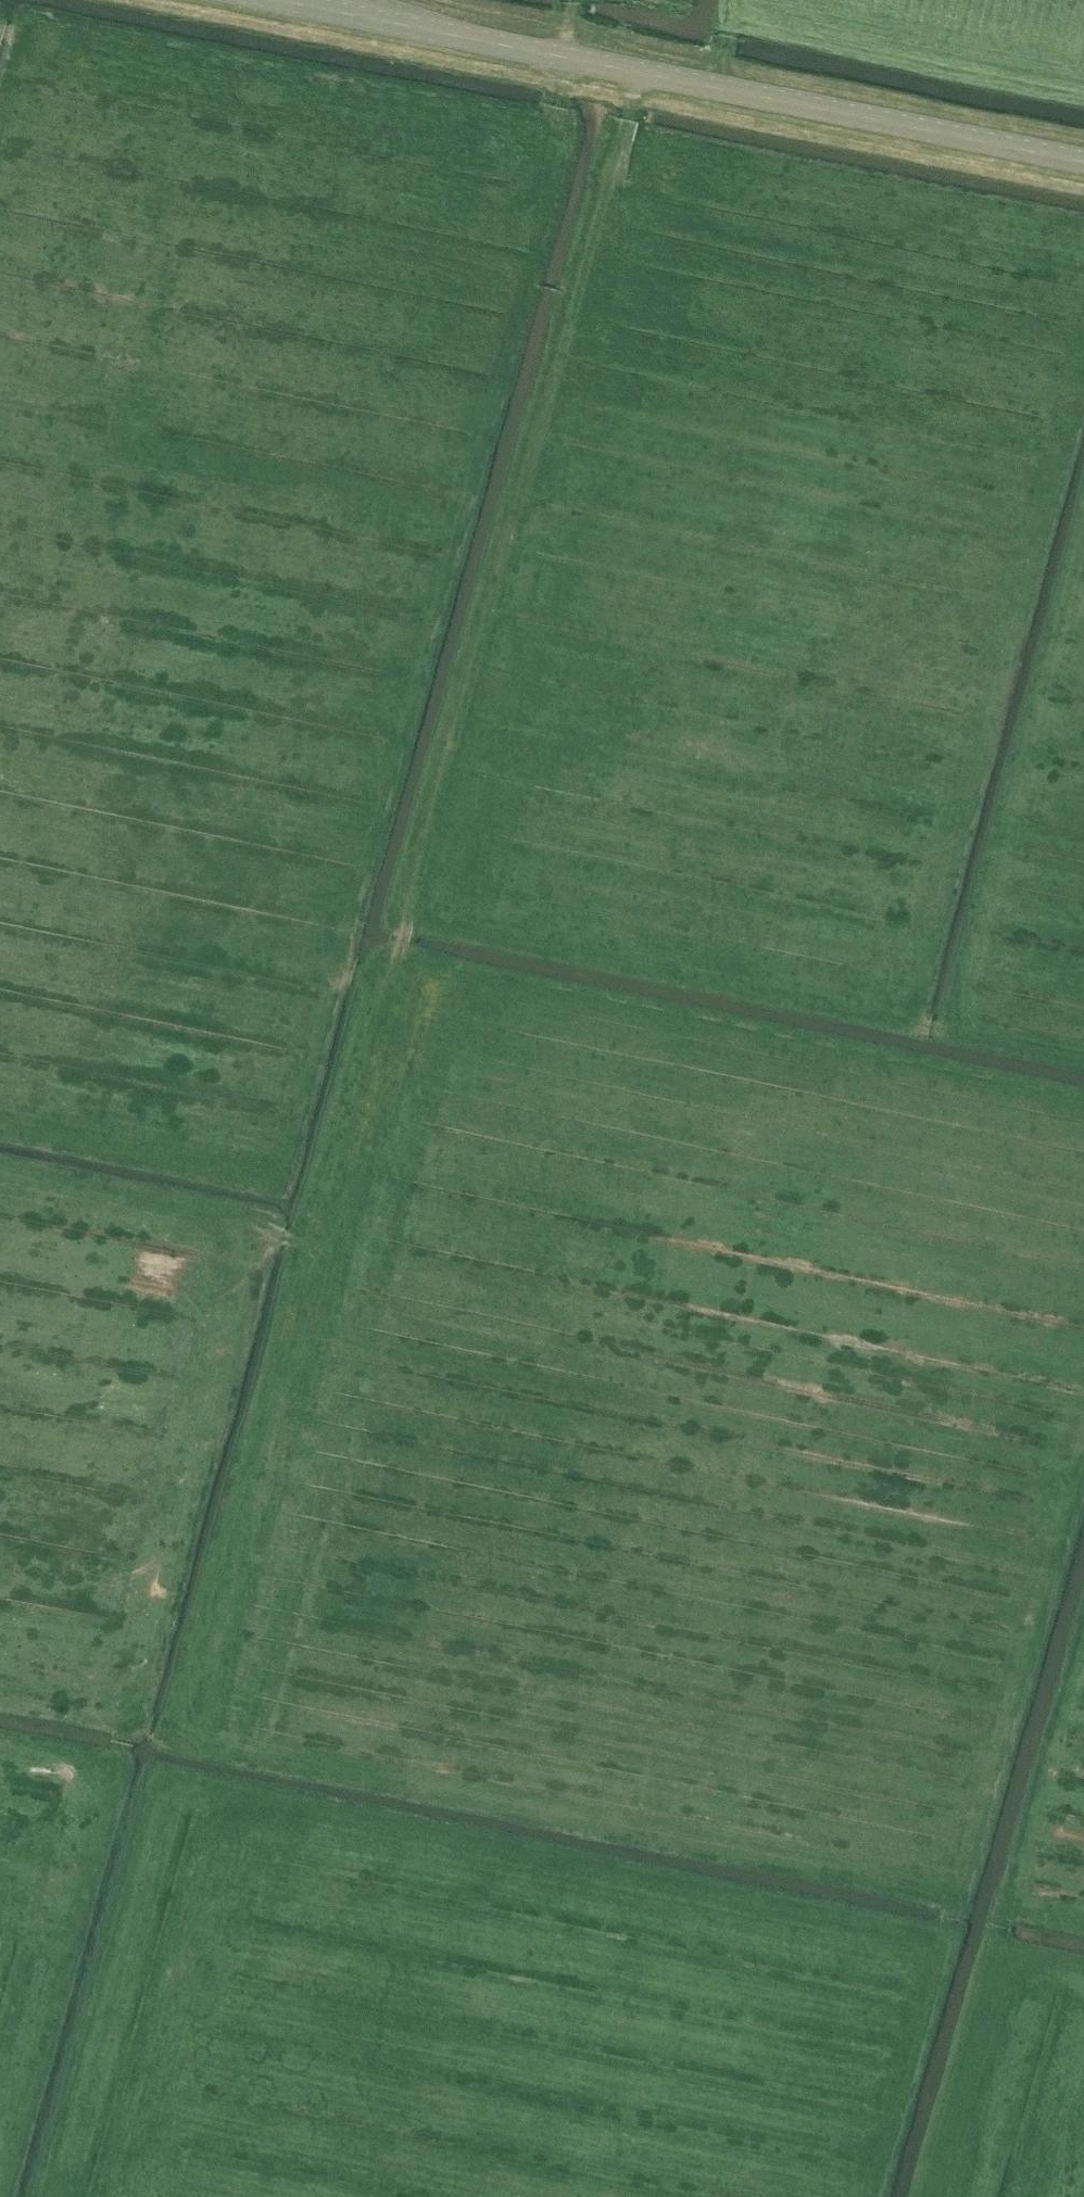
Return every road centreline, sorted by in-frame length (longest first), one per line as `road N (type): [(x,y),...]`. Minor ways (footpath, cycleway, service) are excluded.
road 1 (secondary): [(285,0),(1083,160)]

